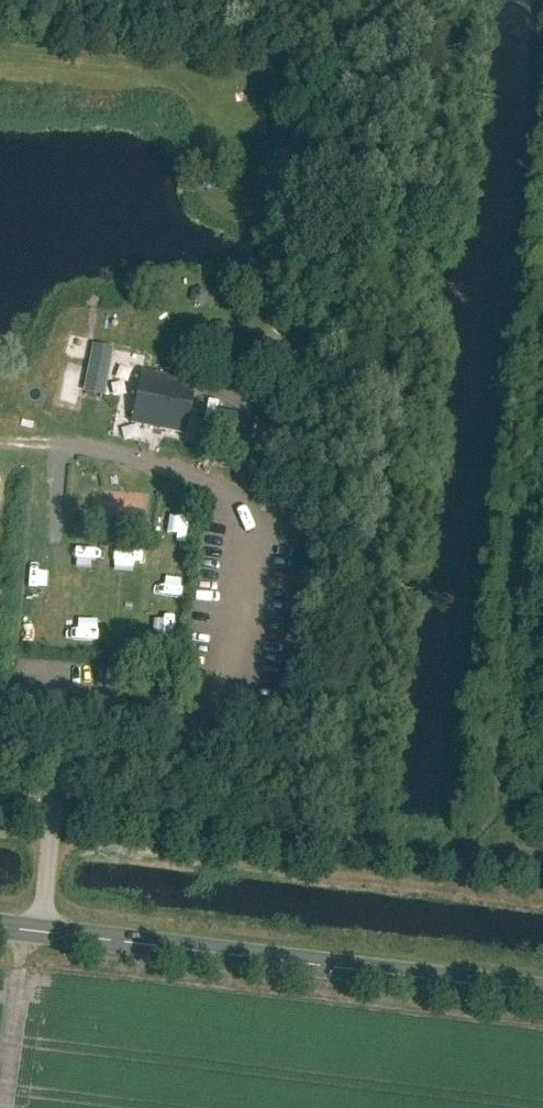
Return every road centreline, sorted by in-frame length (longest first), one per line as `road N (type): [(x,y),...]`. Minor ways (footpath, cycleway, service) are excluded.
road 1 (track): [(5,1095),(18,970),(39,916),(65,768),(74,759),(182,755),(217,715),(236,652)]
road 2 (tertiary): [(542,993),(0,927)]

